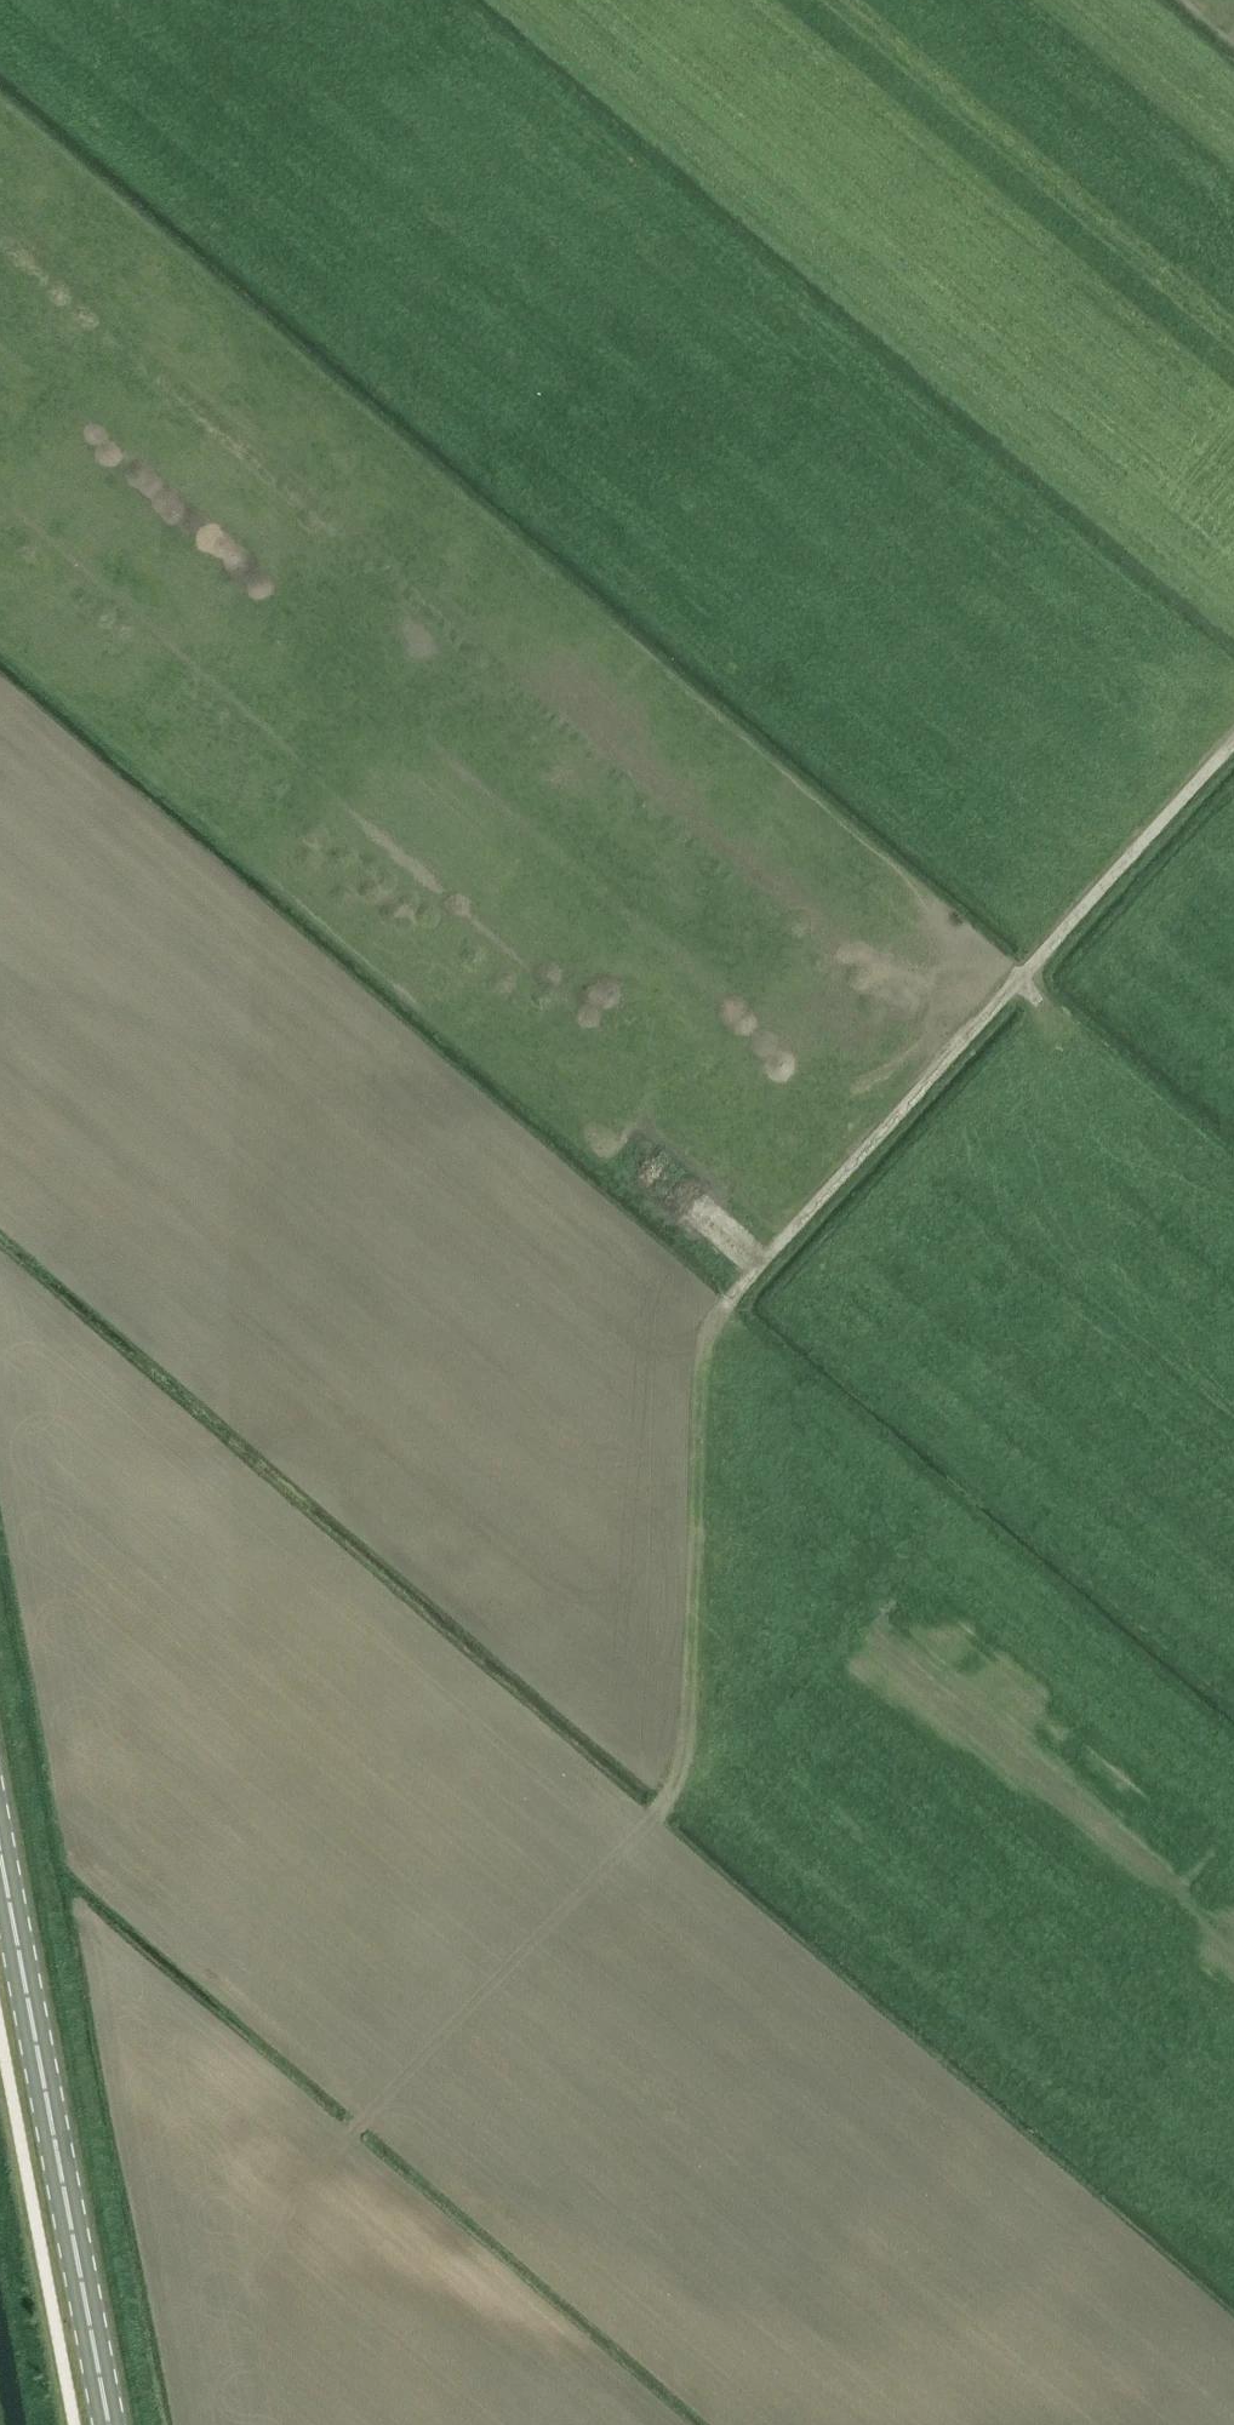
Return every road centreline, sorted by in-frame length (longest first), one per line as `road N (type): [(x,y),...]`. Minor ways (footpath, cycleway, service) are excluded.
road 1 (secondary): [(103,2424),(0,1882)]

